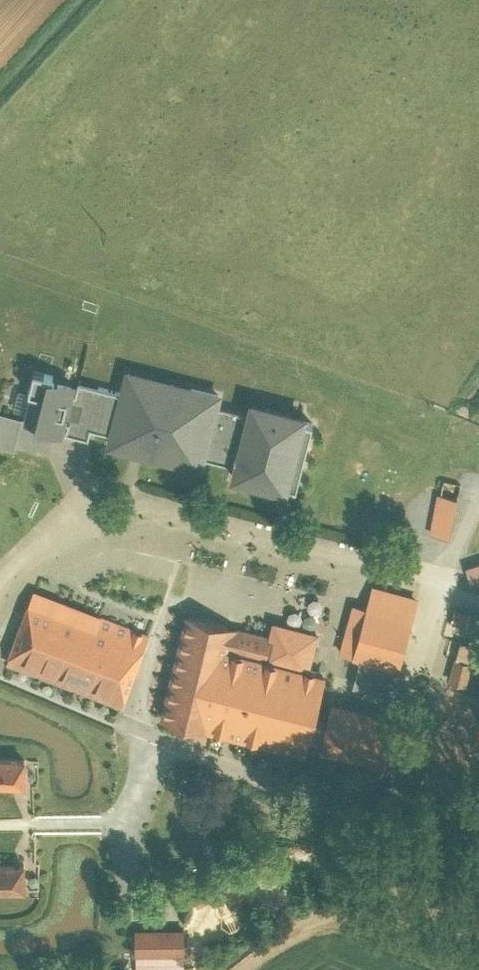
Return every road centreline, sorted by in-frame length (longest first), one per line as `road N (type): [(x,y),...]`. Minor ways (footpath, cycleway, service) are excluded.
road 1 (residential): [(122,721),(478,873)]

